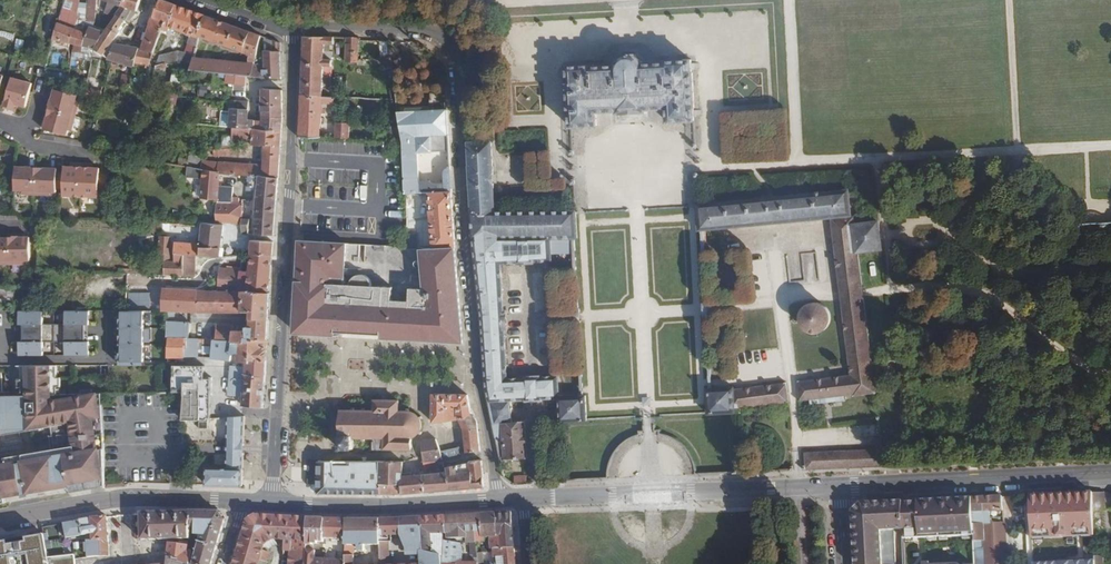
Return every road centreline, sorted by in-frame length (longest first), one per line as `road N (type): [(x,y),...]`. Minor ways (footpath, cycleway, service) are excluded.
road 1 (residential): [(499,499),(466,230),(457,56),(429,32),(293,29)]
road 2 (residential): [(293,29),(274,503)]
road 3 (secondary): [(523,499),(839,484)]
road 4 (secondary): [(839,484),(1110,472)]
road 5 (secondary): [(0,518),(117,499),(245,501)]
road 6 (secondary): [(274,503),(499,499)]

